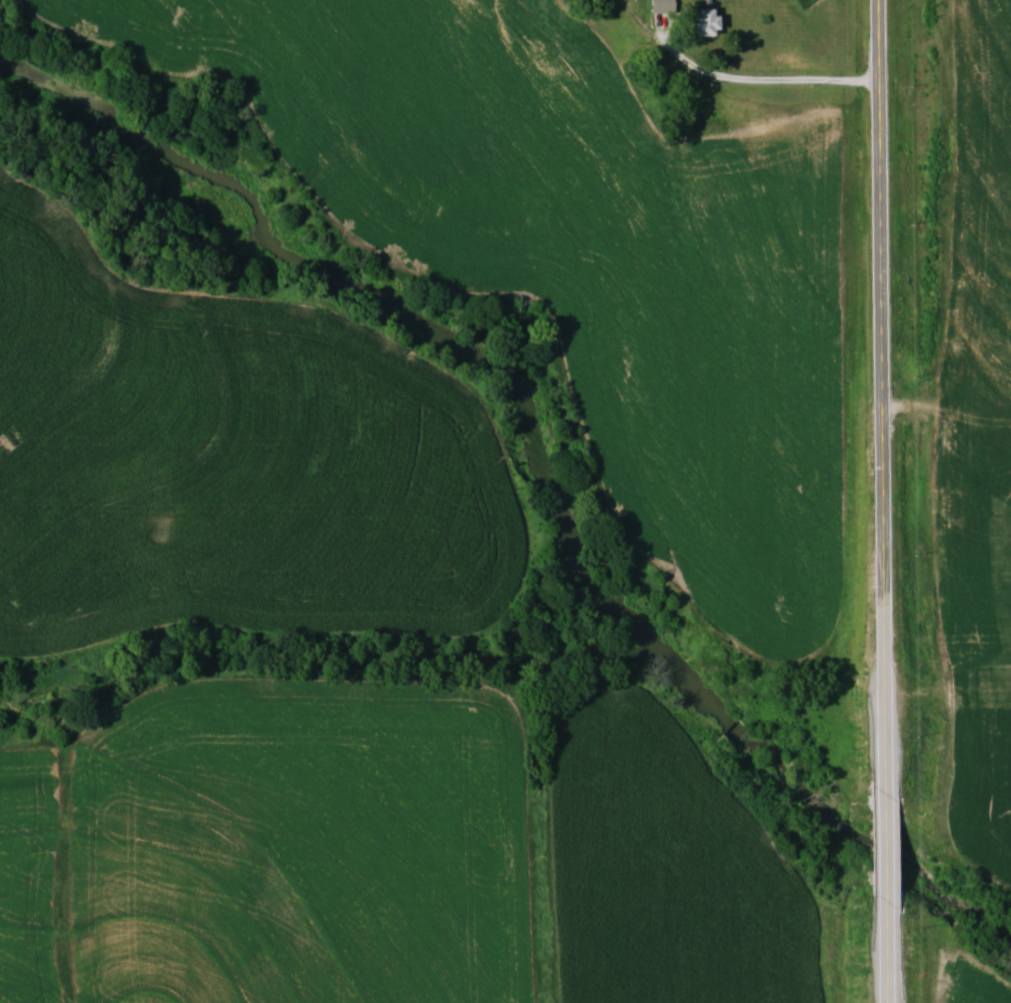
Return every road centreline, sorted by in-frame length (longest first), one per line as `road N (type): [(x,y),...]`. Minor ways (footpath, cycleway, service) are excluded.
road 1 (secondary): [(885,813),(875,0)]

